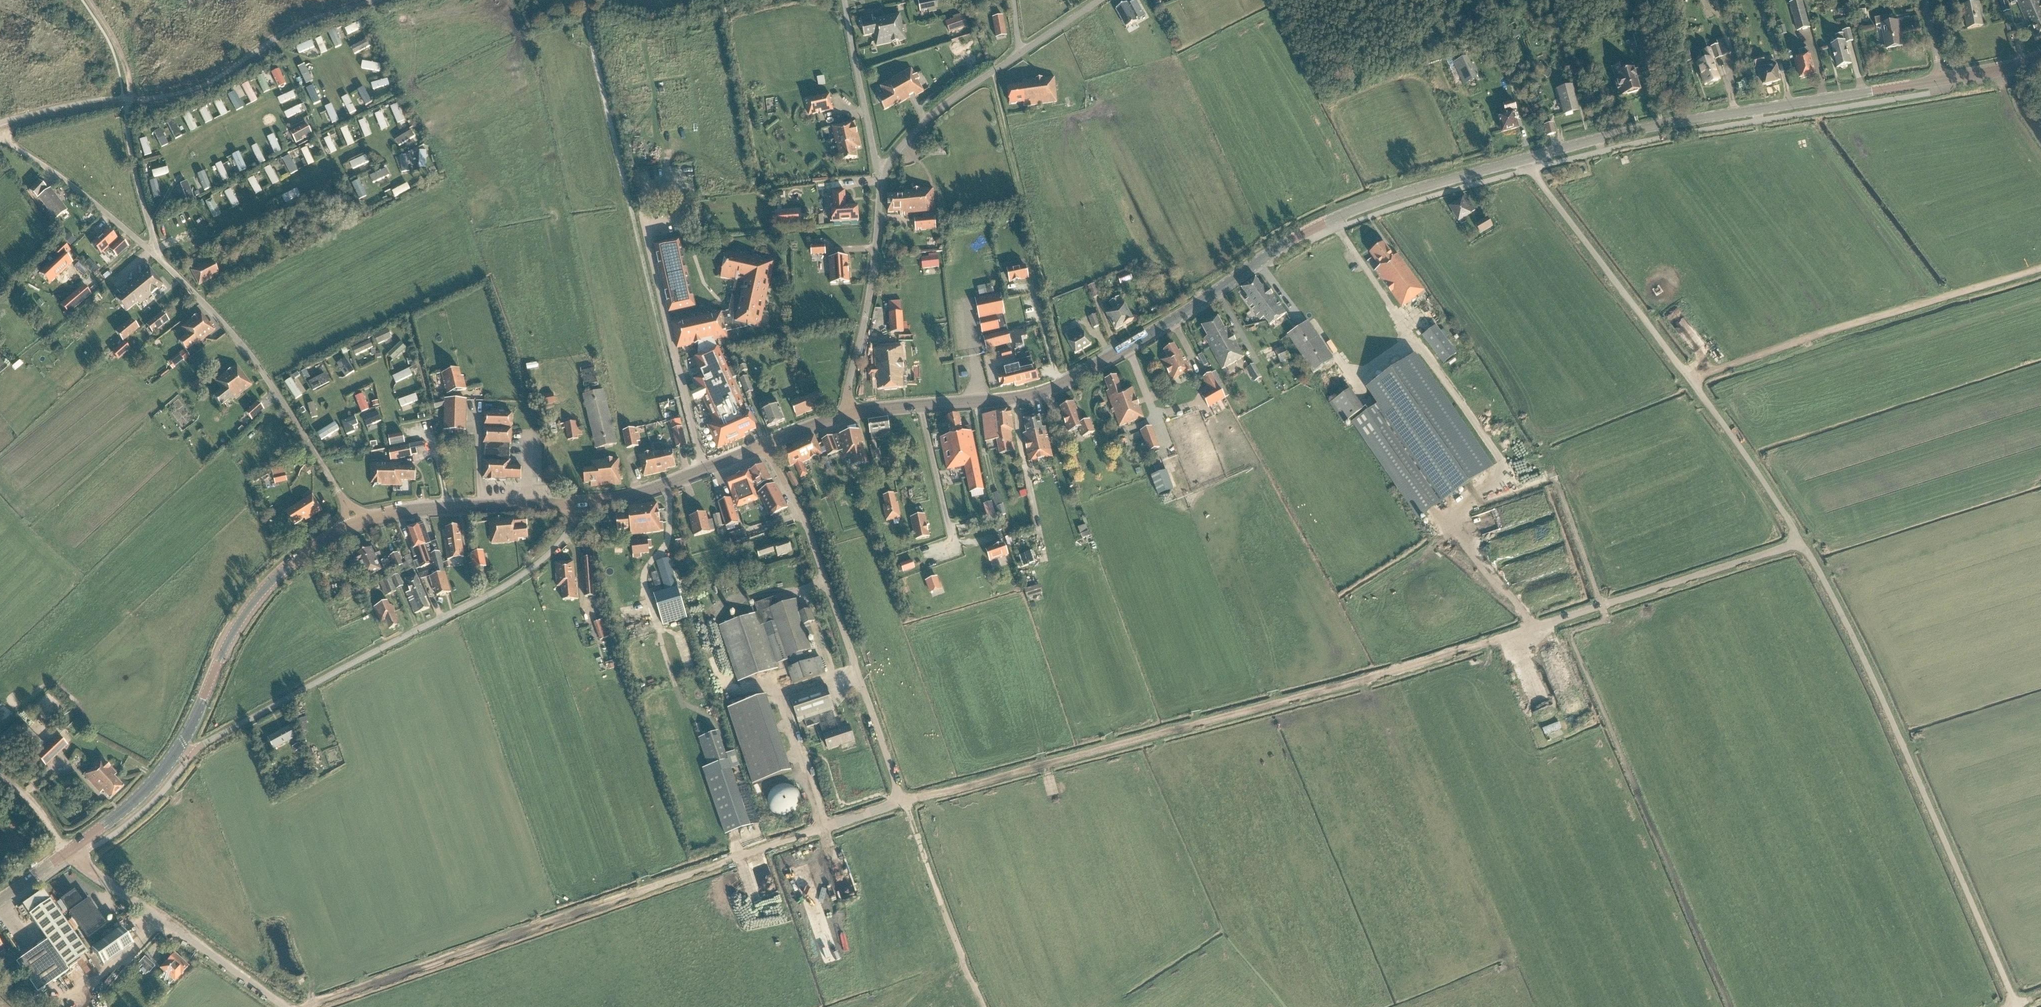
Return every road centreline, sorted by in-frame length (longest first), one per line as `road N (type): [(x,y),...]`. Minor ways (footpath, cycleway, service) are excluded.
road 1 (unclassified): [(1522,160),(1737,442),(1801,543),(1868,670),(2016,1006)]
road 2 (track): [(903,801),(1400,670),(1801,543)]
road 3 (track): [(311,1006),(903,801)]
road 4 (tertiary): [(851,414),(1053,389),(1306,233)]
road 5 (track): [(696,473),(587,23),(593,0)]
road 6 (tertiary): [(69,852),(123,812),(173,757),(227,645),(263,591),(351,528)]
road 7 (tertiary): [(1940,80),(1658,126),(1522,160)]
road 8 (tertiary): [(366,523),(425,510),(626,499),(765,446)]
road 9 (unclassified): [(903,801),(813,544),(765,446)]
road 10 (track): [(1689,379),(2040,268)]
road 11 (unclassified): [(348,507),(273,385),(157,255)]
road 12 (track): [(132,103),(195,96),(293,35),(396,0)]
road 13 (unclassified): [(880,175),(957,96),(1100,0)]
road 14 (unclassified): [(283,1006),(69,852)]
road 15 (tertiary): [(1522,160),(1400,194),(1306,233)]
road 16 (track): [(983,1006),(903,801)]
road 17 (unclassified): [(157,255),(0,135)]
road 18 (unclassified): [(880,175),(845,0)]
road 19 (residential): [(157,255),(130,149),(132,103)]
road 20 (unclassified): [(863,329),(880,175)]
road 21 (track): [(0,130),(132,103)]

